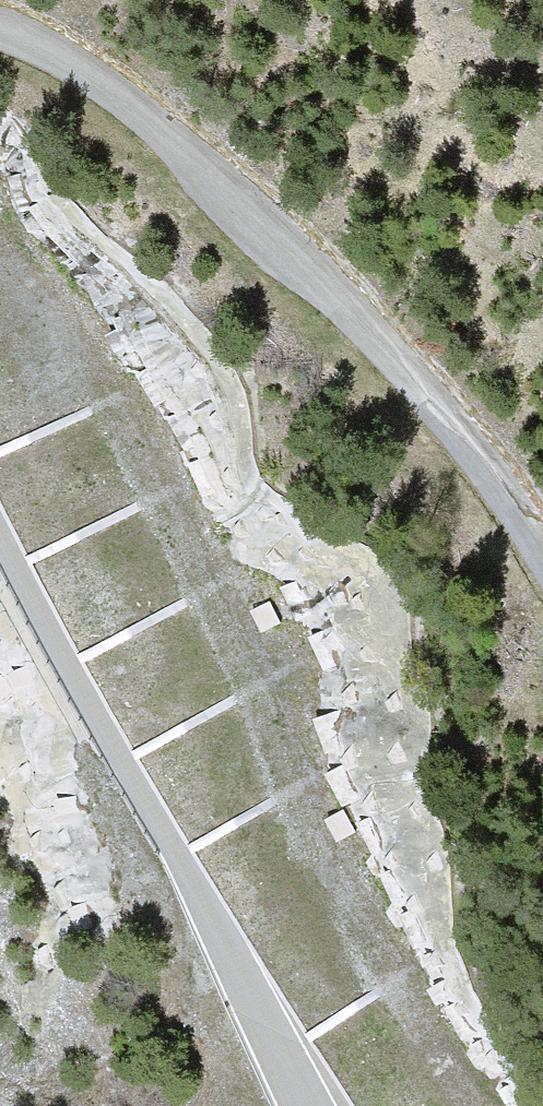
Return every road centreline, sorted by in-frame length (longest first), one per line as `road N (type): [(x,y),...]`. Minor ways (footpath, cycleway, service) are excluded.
road 1 (primary): [(0,306),(146,614),(437,1105)]
road 2 (unclassified): [(0,31),(71,66),(147,120),(359,323),(422,390),(542,553)]
road 3 (tertiary): [(0,525),(172,835),(306,1105)]

